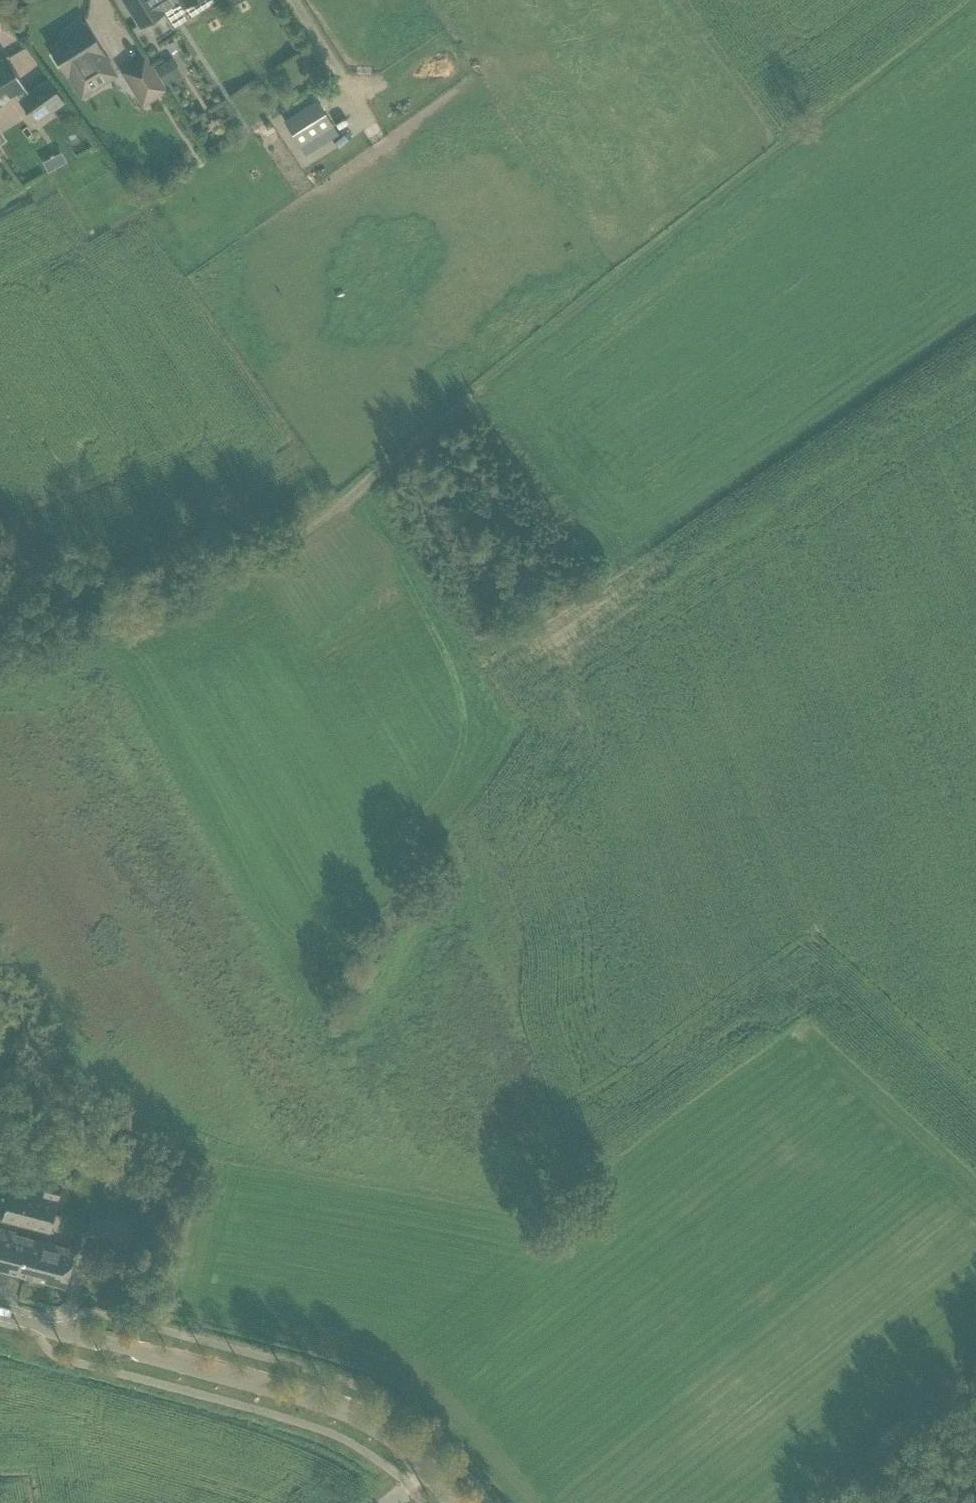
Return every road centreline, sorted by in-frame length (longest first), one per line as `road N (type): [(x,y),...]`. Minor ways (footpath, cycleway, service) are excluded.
road 1 (tertiary): [(462,1502),(402,1439),(319,1394),(0,1313)]

